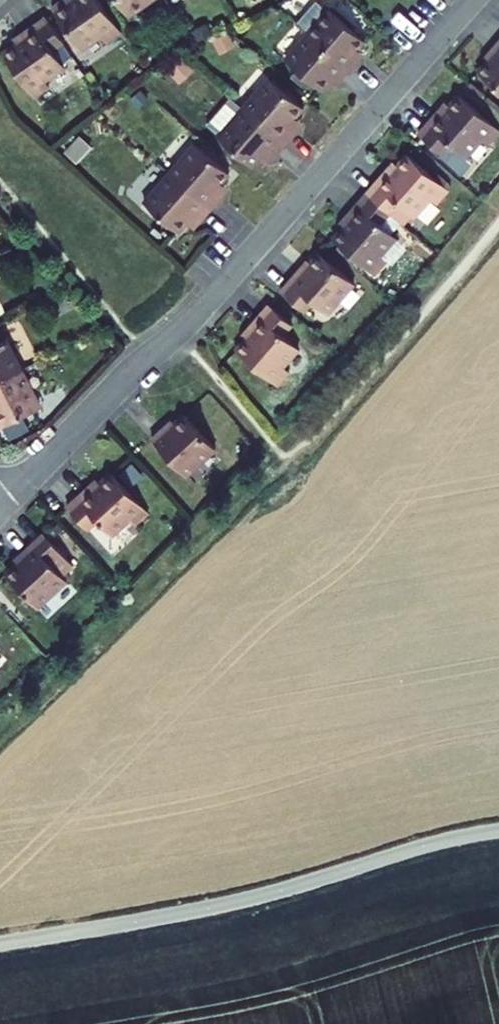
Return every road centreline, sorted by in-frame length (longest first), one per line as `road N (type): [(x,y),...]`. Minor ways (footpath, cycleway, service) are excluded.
road 1 (residential): [(0,512),(220,292),(472,0)]
road 2 (residential): [(0,945),(230,904),(498,831)]
road 3 (track): [(498,214),(286,463),(176,333)]

